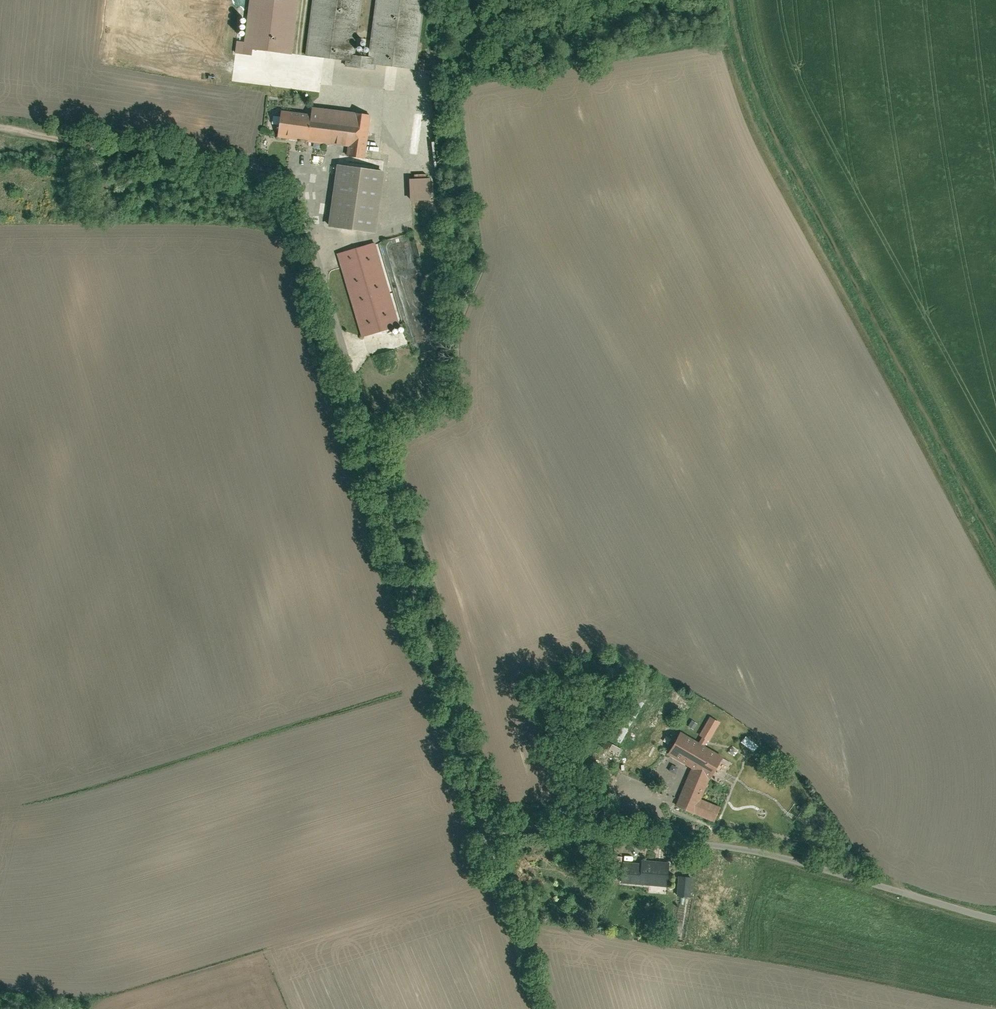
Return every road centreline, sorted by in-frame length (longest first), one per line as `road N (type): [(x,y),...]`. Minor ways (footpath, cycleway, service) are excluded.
road 1 (residential): [(995,911),(760,846),(477,812),(537,1008)]
road 2 (track): [(289,165),(0,122)]

